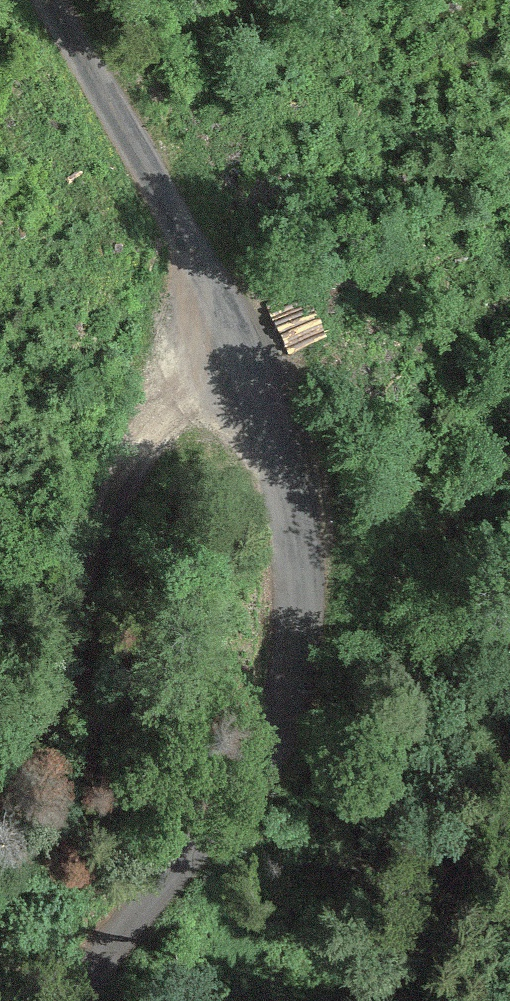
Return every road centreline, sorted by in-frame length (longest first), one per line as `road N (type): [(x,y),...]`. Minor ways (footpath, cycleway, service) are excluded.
road 1 (unclassified): [(49,0),(225,319),(301,547),(300,612),(284,690),(251,757),(90,1000)]
road 2 (track): [(248,377),(179,392),(134,438),(99,587),(0,705)]

